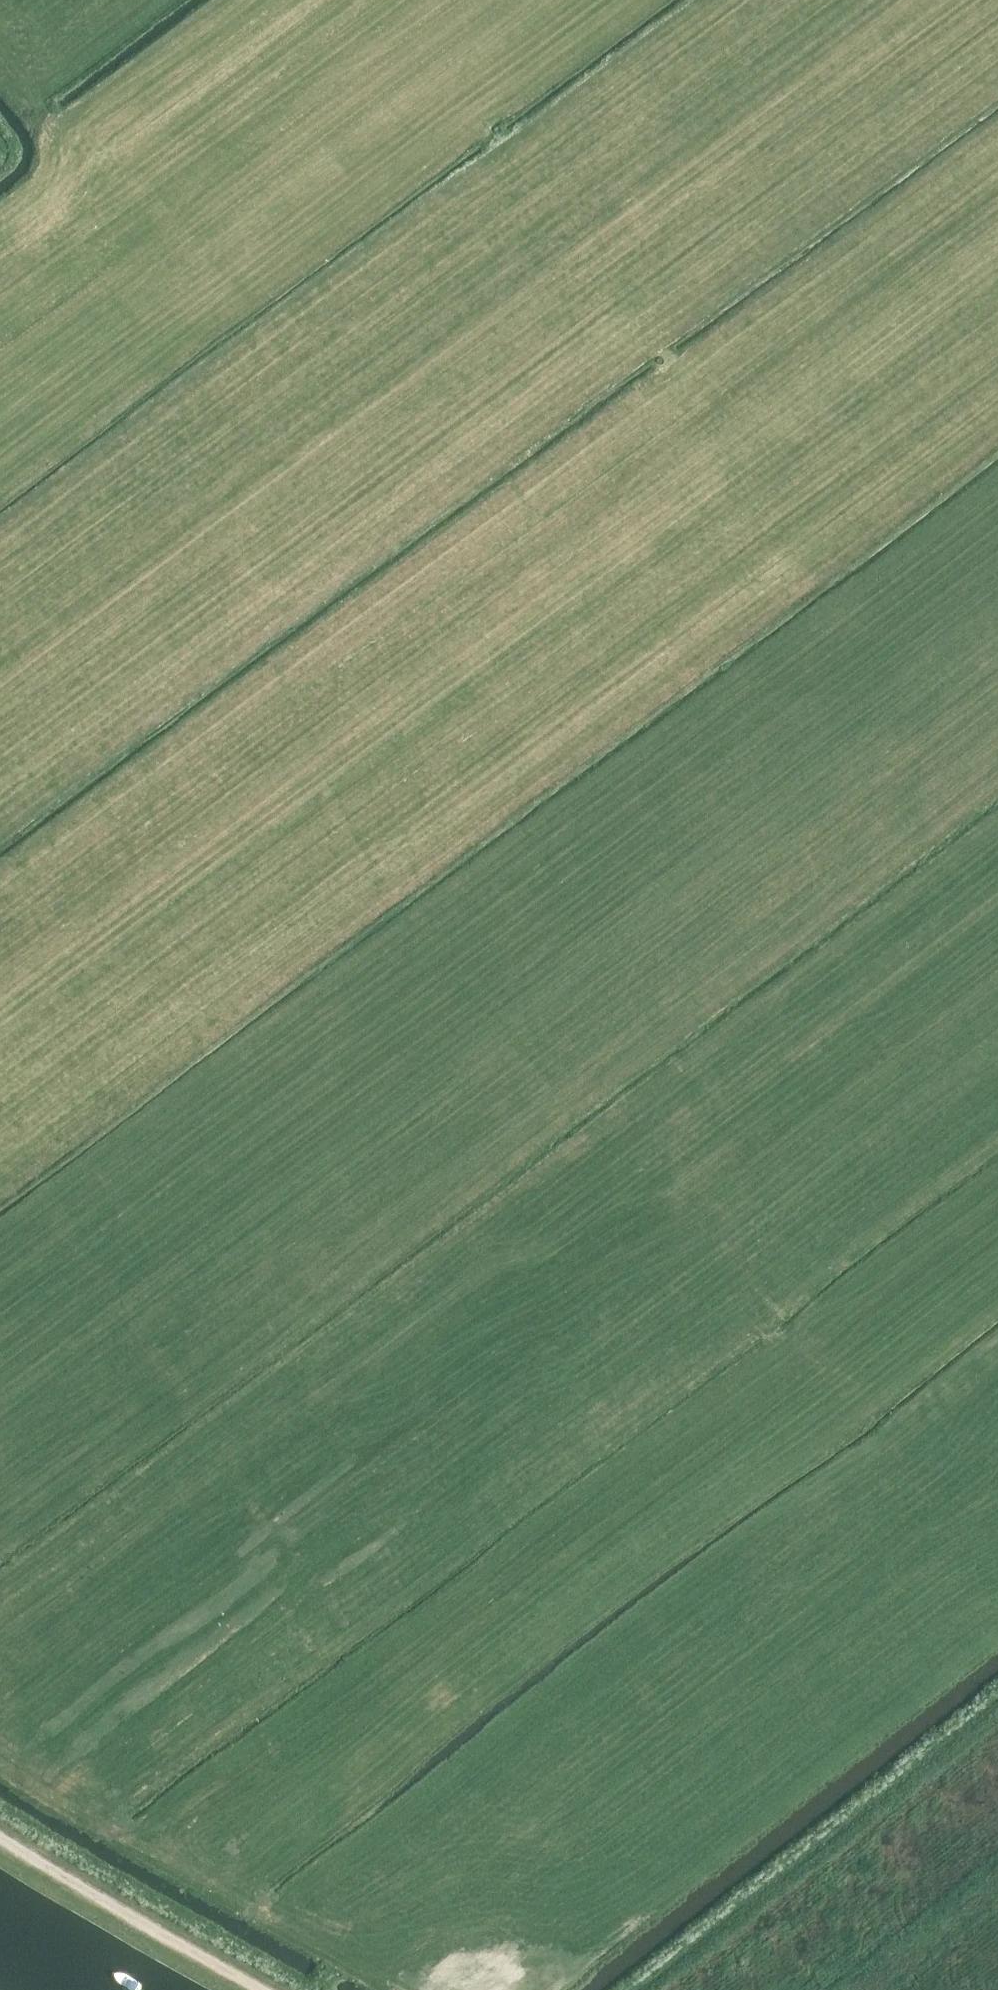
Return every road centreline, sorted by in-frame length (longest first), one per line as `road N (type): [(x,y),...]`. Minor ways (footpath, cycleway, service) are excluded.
road 1 (unclassified): [(263,1989),(0,1840)]

